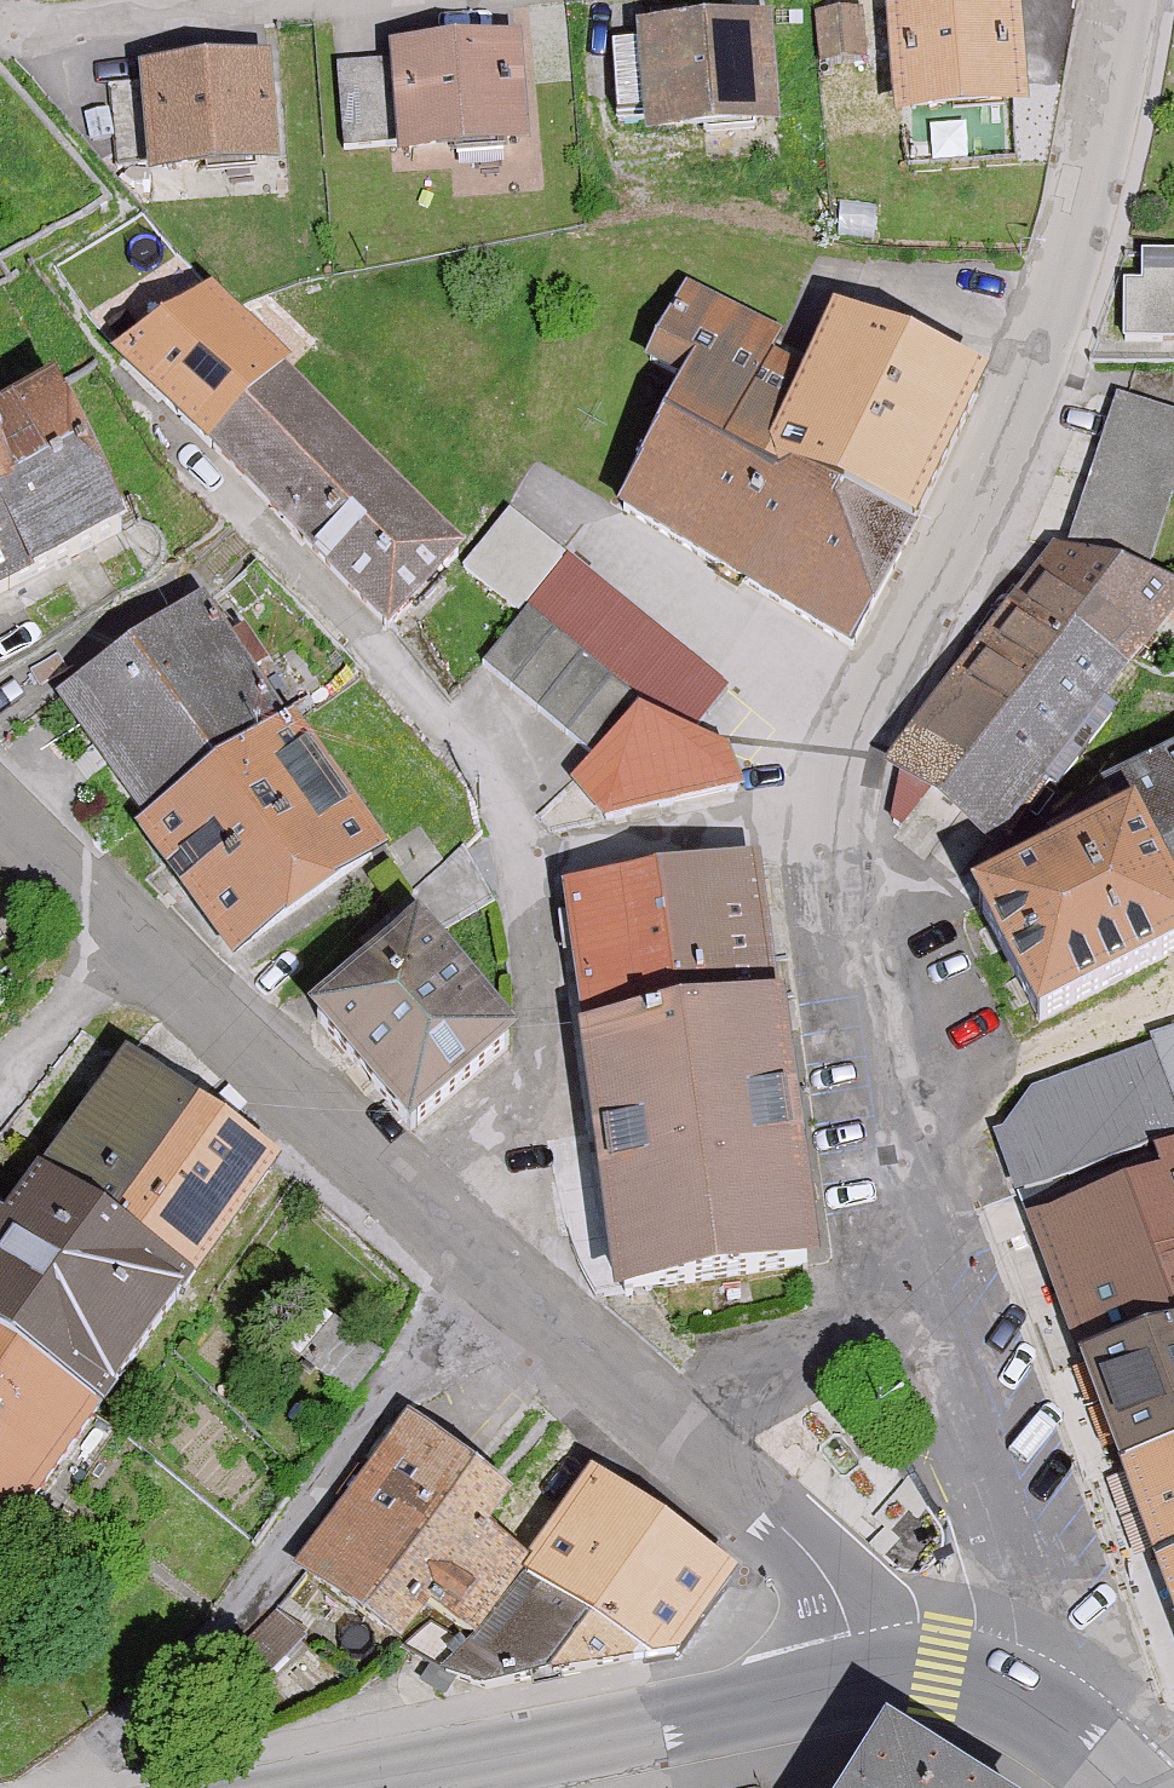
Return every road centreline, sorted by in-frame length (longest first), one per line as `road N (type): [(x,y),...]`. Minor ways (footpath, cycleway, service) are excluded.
road 1 (residential): [(1005,1696),(1017,1634),(1004,1558),(917,1299),(850,822),(864,731),(906,627),(1013,442),(1077,283),(1118,120),(1135,0)]
road 2 (residential): [(853,1685),(841,1605),(808,1553),(141,947),(0,806)]
road 3 (secondary): [(853,1685),(342,1787)]
road 4 (secondary): [(1132,1787),(1092,1749),(1005,1696)]
road 5 (secondary): [(1005,1696),(940,1678),(853,1685)]

